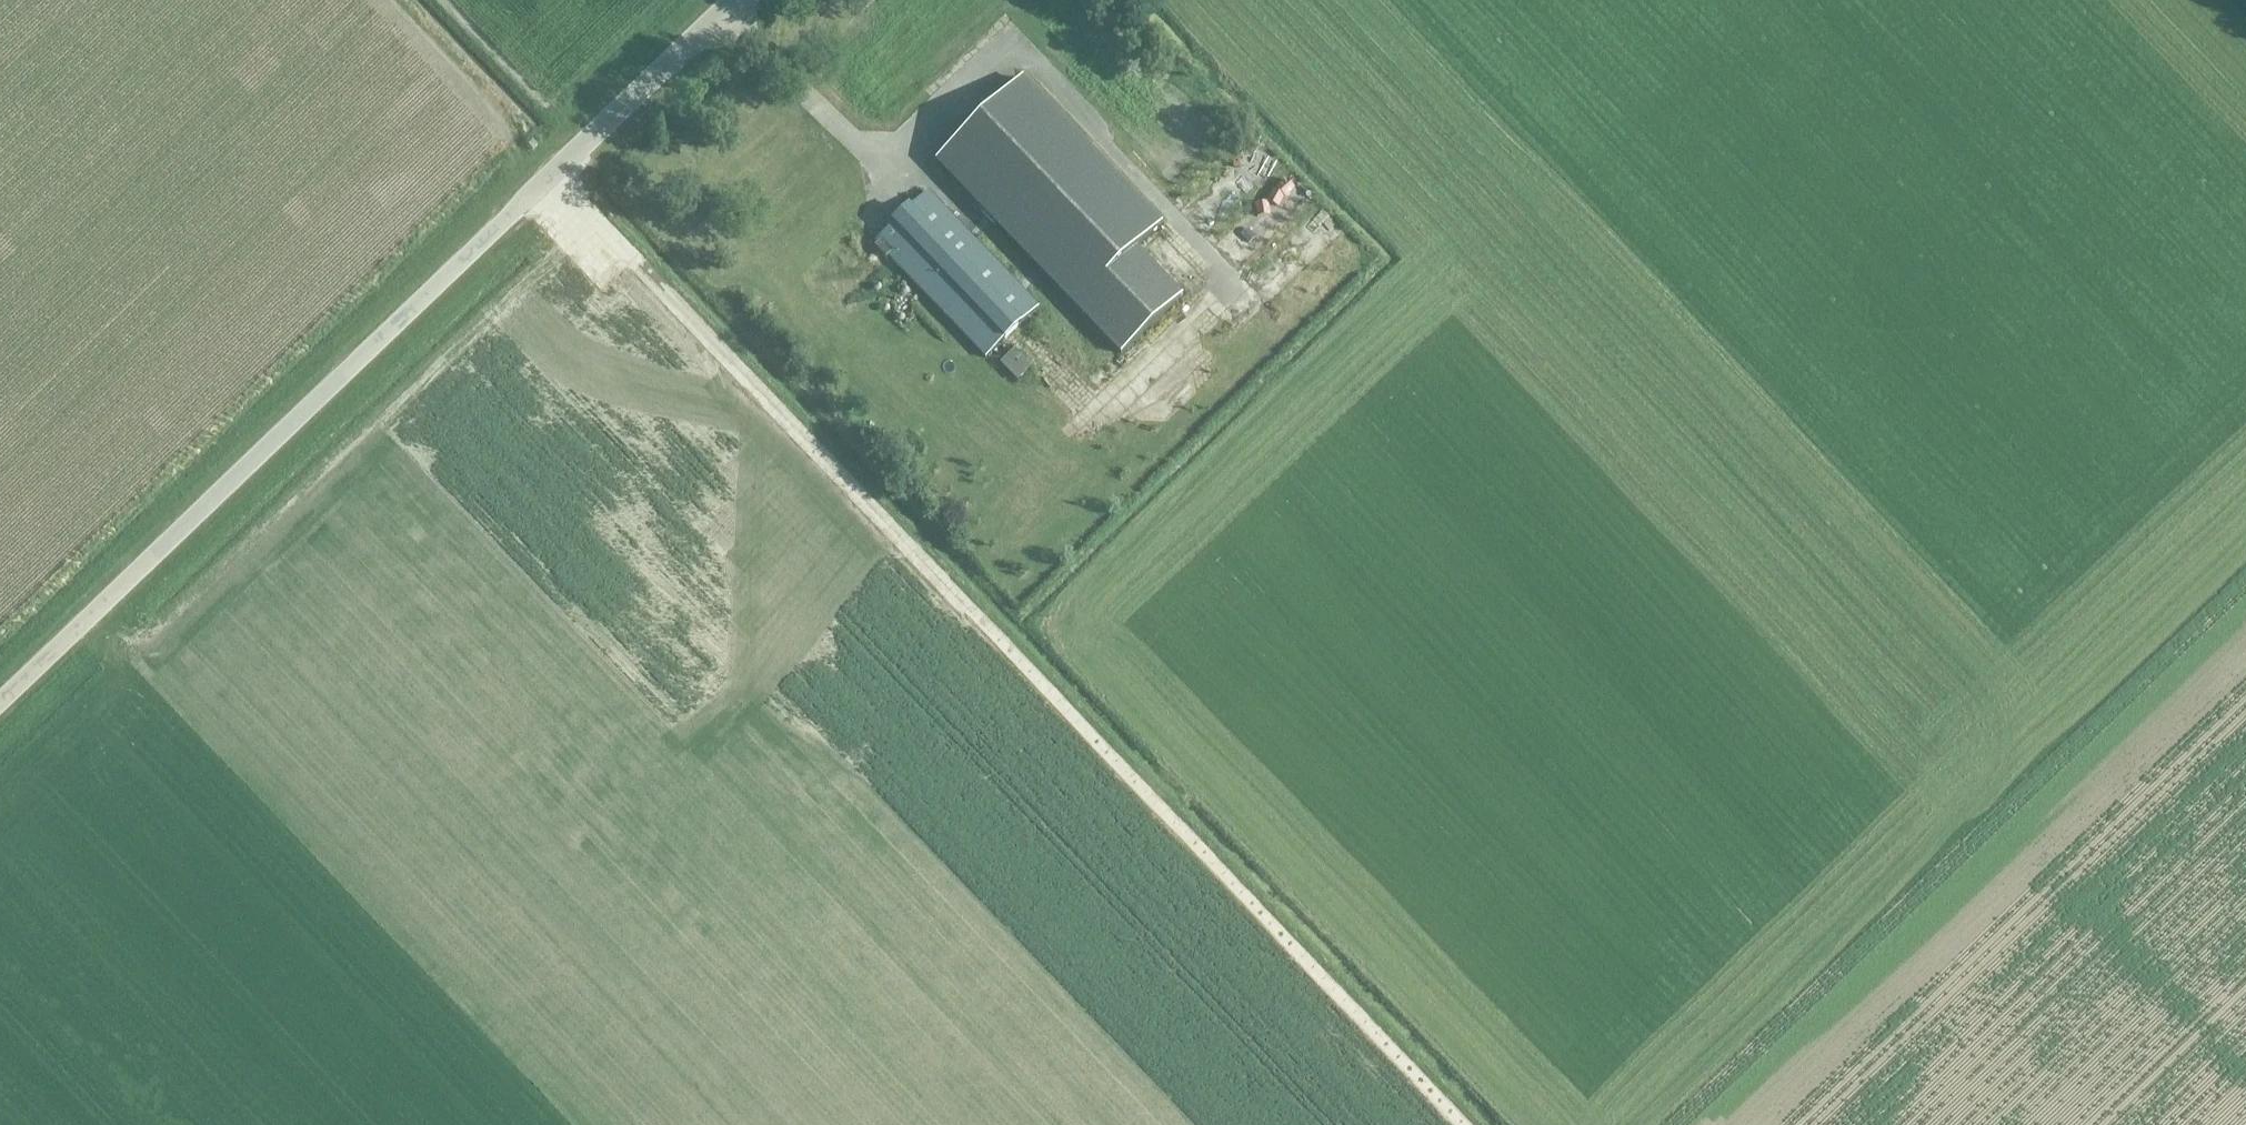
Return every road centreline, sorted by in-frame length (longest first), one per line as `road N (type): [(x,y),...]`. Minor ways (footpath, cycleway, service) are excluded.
road 1 (tertiary): [(0,700),(733,0)]

